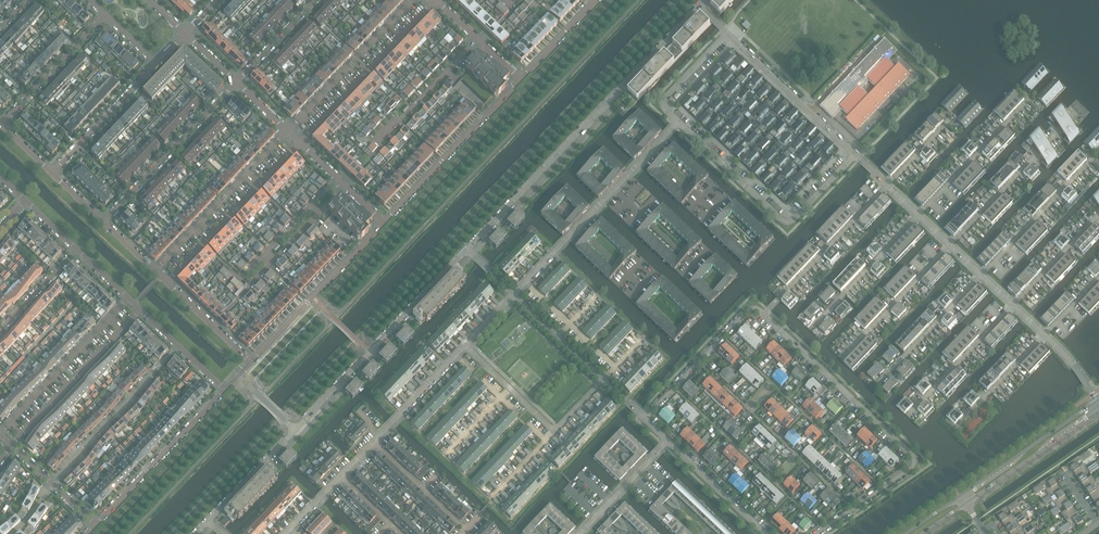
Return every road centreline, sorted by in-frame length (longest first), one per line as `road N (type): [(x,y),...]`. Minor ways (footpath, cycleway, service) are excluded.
road 1 (residential): [(817,533),(916,459),(760,309),(746,310),(644,417)]
road 2 (residential): [(466,250),(700,7)]
road 3 (residential): [(295,430),(466,250)]
road 4 (residential): [(855,155),(786,223),(678,121)]
road 5 (residential): [(519,78),(383,222)]
road 6 (residential): [(301,142),(437,1)]
road 7 (residential): [(288,130),(154,271)]
road 8 (residential): [(167,283),(301,142)]
road 9 (residential): [(103,222),(237,82)]
road 10 (residential): [(251,362),(383,222)]
road 11 (residential): [(12,446),(141,309)]
road 12 (residential): [(225,389),(96,525)]
road 13 (residential): [(52,483),(179,346)]
road 14 (residential): [(129,298),(0,433)]
road 15 (residential): [(1074,113),(950,244)]
road 16 (residential): [(411,0),(288,130)]
road 17 (residential): [(855,155),(728,33)]
road 18 (secondary): [(1097,401),(960,496)]
road 19 (secondary): [(965,504),(1098,411)]
road 20 (residential): [(810,329),(919,214)]
road 21 (residential): [(1091,160),(981,274)]
road 22 (residential): [(1027,101),(919,214)]
road 23 (residential): [(888,185),(780,297)]
road 24 (residential): [(876,387),(981,274)]
road 25 (residential): [(846,355),(950,244)]
road 26 (residential): [(52,174),(157,64)]
road 27 (residential): [(337,177),(241,279),(249,287)]
road 28 (residential): [(105,15),(1,125)]
road 29 (residential): [(911,415),(1014,305)]
road 30 (residential): [(378,142),(478,39)]
road 31 (residential): [(345,185),(249,287)]
road 32 (residential): [(765,533),(667,440)]
road 33 (residential): [(373,442),(465,346)]
road 34 (residential): [(957,428),(1045,334)]
road 35 (residential): [(466,530),(373,442)]
road 36 (residential): [(209,521),(295,430)]
road 37 (residential): [(614,189),(705,275)]
road 38 (residential): [(1098,215),(1014,305)]
road 39 (residential): [(678,121),(663,100),(728,33)]

